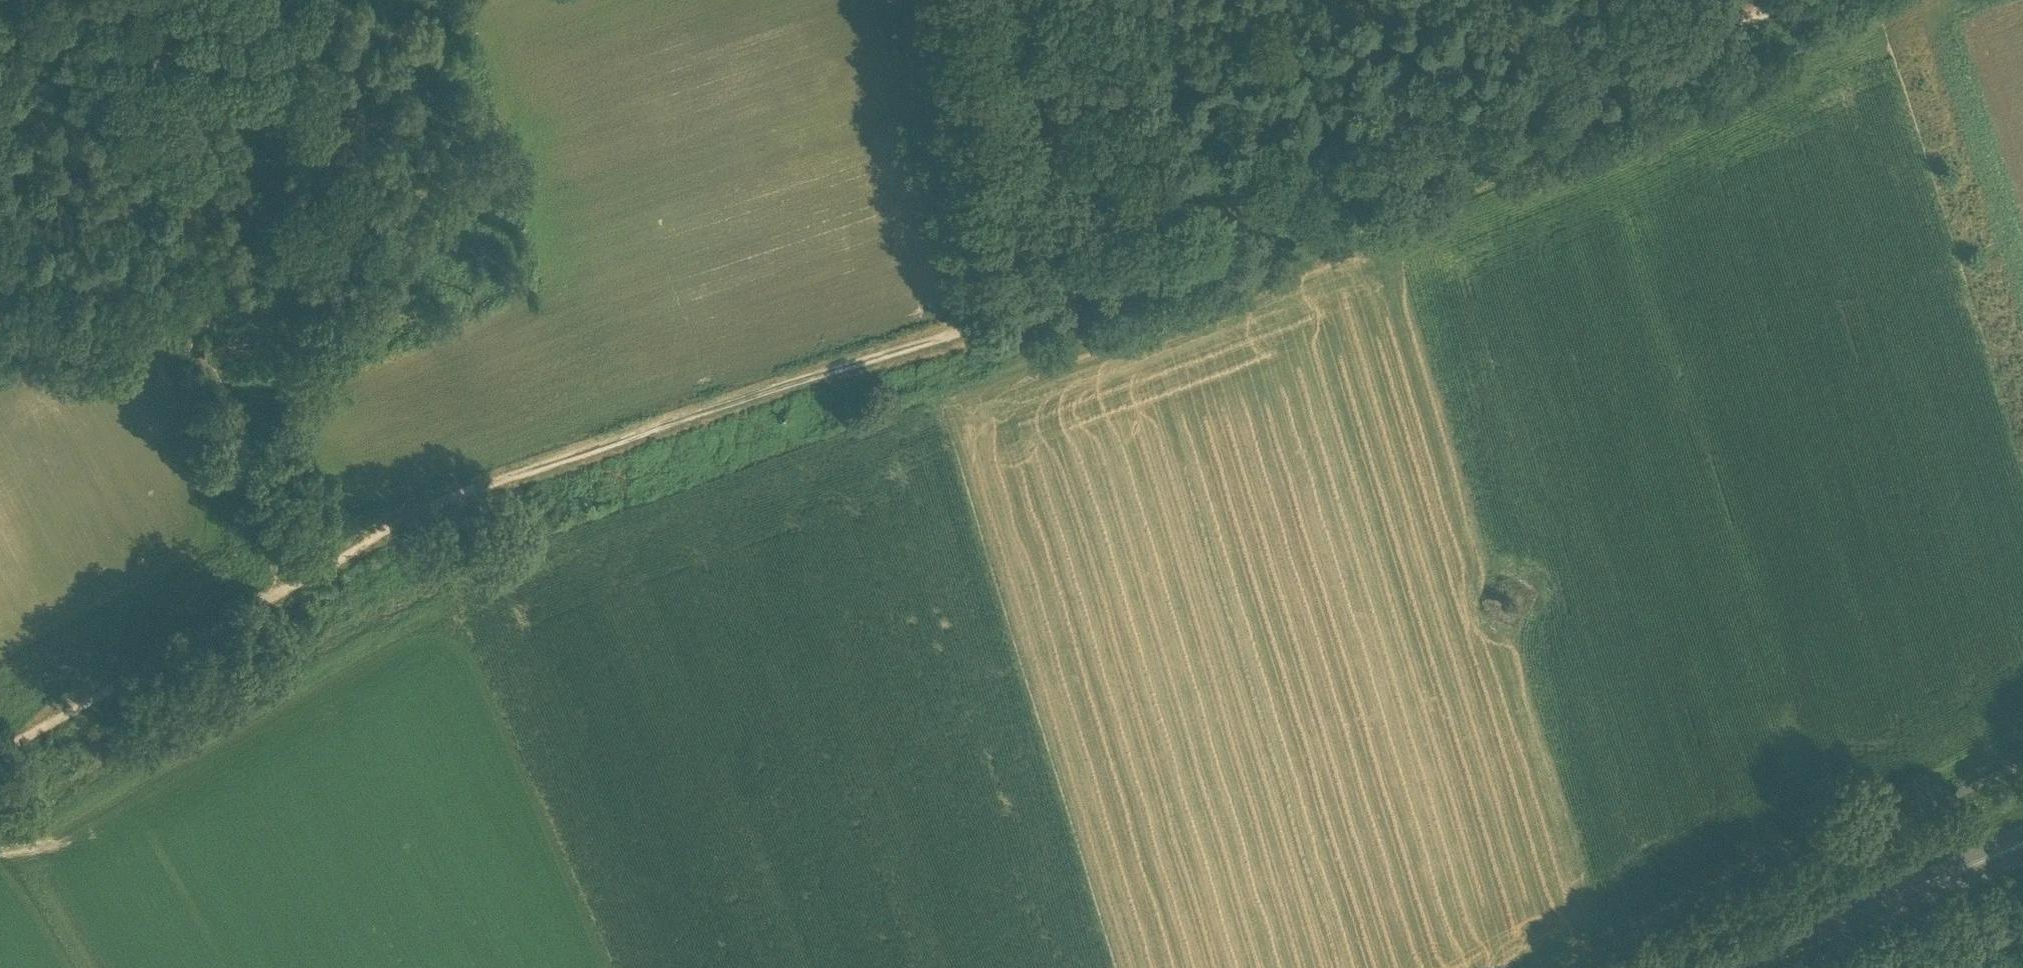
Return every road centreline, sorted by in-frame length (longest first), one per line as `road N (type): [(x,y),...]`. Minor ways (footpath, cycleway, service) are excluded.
road 1 (secondary): [(1725,967),(1966,868)]

